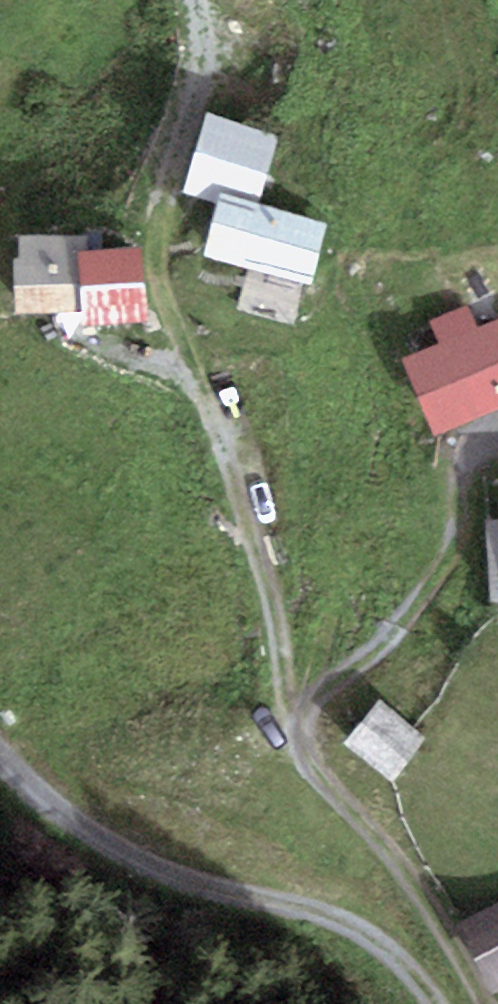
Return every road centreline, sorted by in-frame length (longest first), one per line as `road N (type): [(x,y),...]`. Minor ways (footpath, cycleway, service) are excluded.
road 1 (track): [(194,0),(196,77),(161,254),(218,412),(298,706)]
road 2 (track): [(478,1003),(370,835),(301,753),(298,706),(399,626),(445,555),(456,462),(497,443)]
road 3 (track): [(0,734),(103,837),(159,873),(368,933),(427,1003)]

